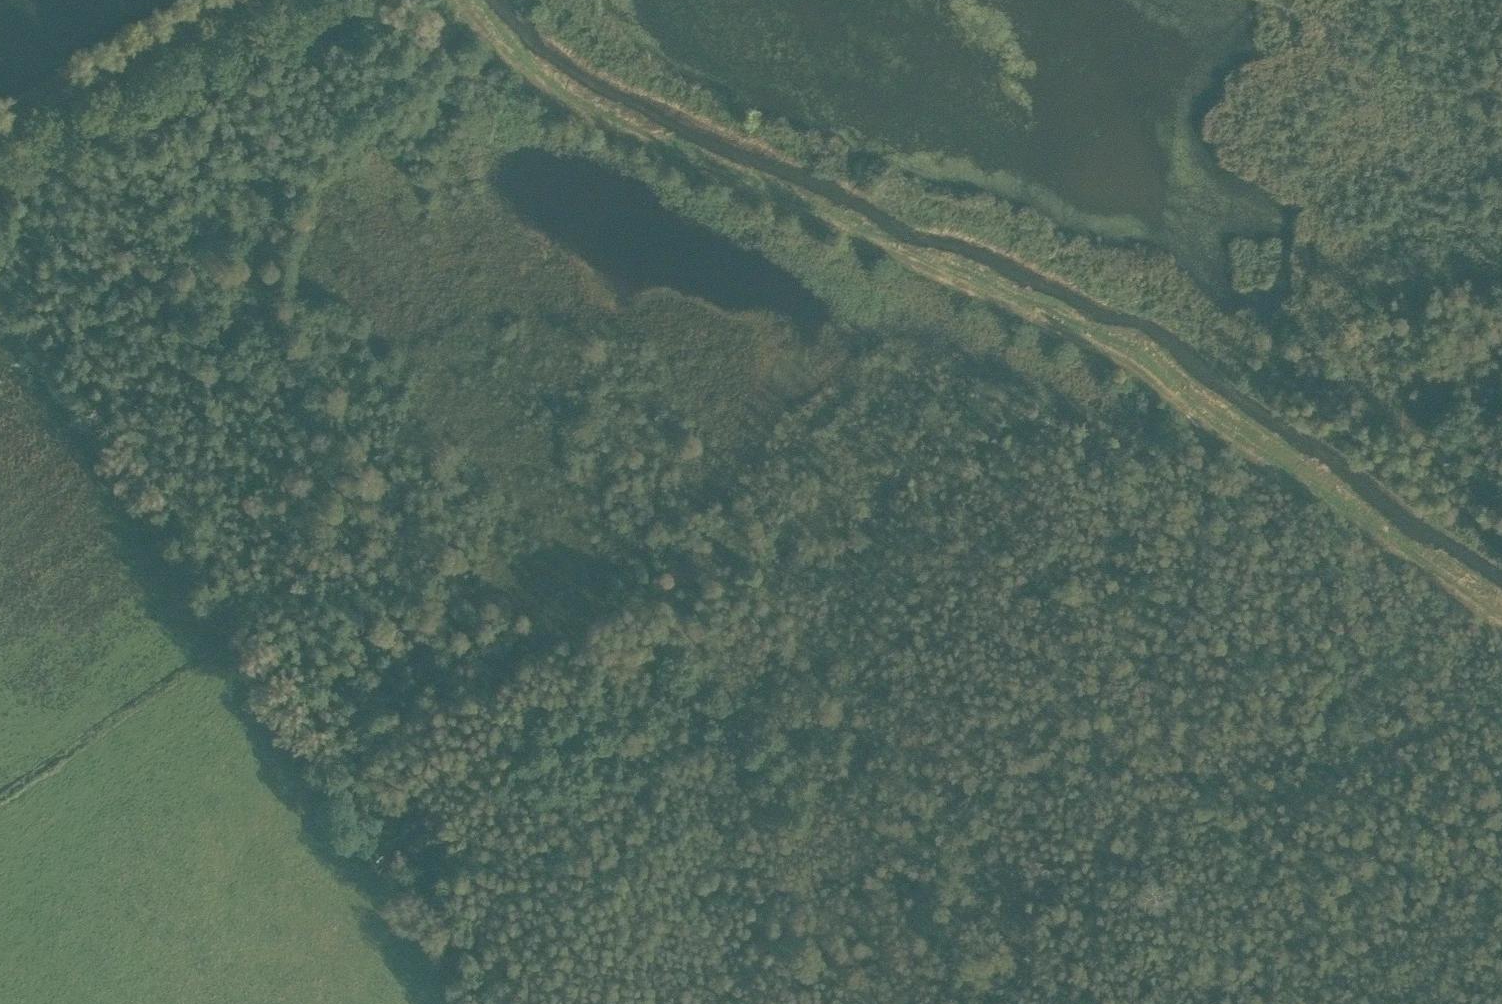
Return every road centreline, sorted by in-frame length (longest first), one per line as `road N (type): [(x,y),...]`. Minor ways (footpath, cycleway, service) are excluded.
road 1 (unclassified): [(0,126),(231,0)]

